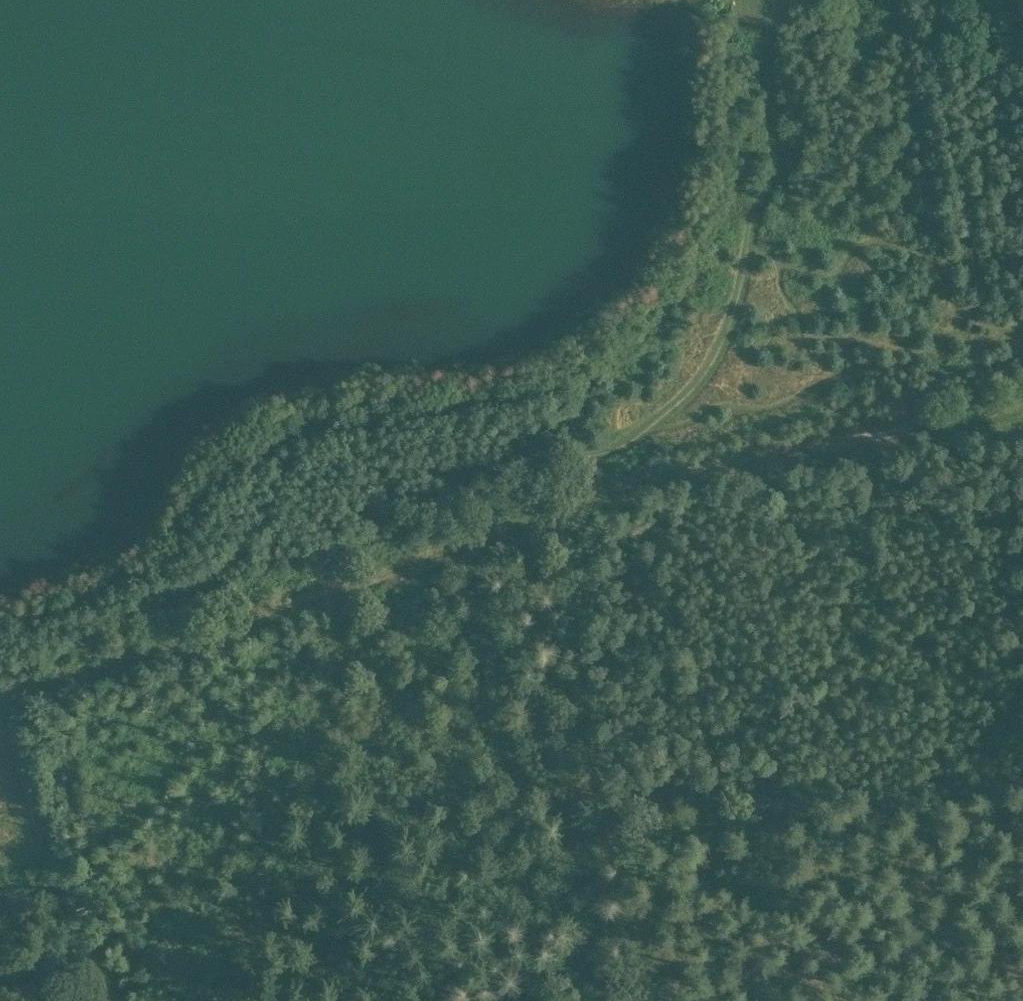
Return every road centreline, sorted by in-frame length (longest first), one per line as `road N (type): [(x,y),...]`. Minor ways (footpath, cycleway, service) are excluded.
road 1 (track): [(76,1000),(9,724),(13,703),(34,686),(227,635),(528,519),(728,463),(1022,418)]

